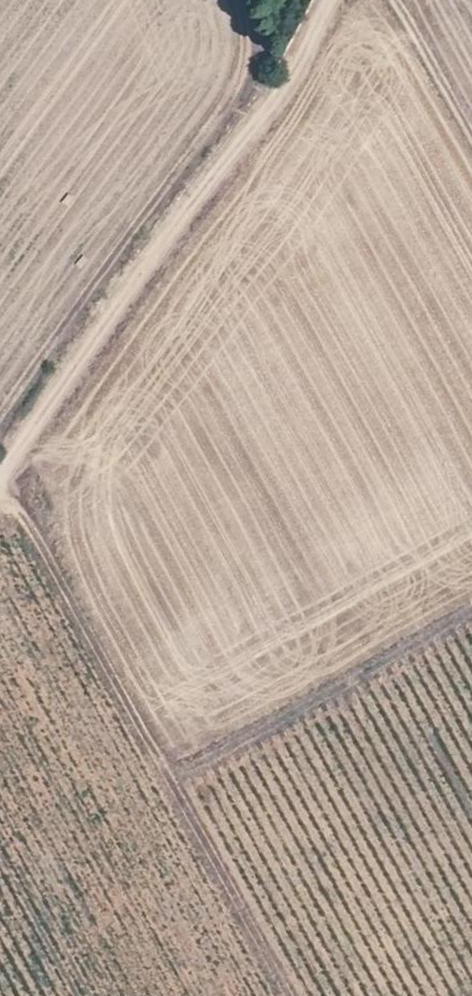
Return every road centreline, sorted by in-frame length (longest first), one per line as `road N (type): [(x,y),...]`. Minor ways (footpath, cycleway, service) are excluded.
road 1 (track): [(329,0),(273,94),(0,478)]
road 2 (track): [(0,496),(23,517),(69,595),(290,995)]
road 3 (track): [(173,781),(471,606)]
road 4 (track): [(471,129),(395,0)]

